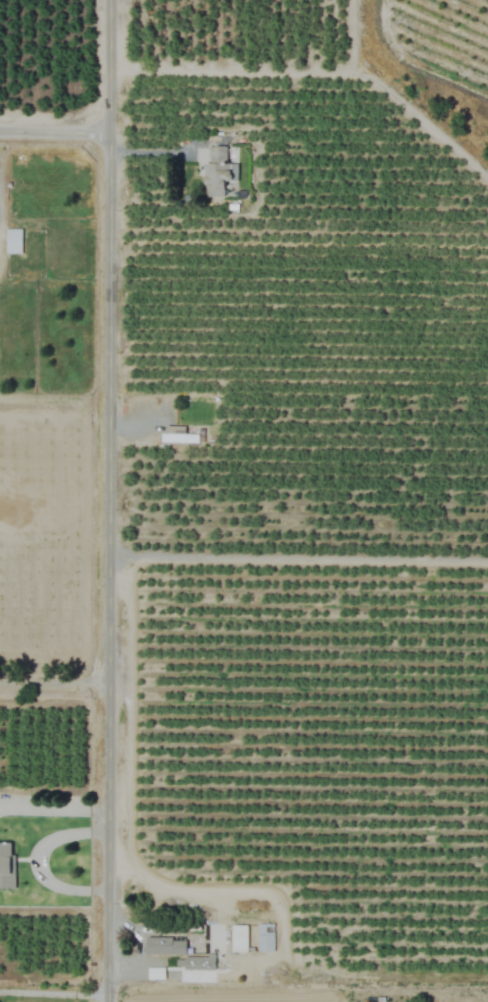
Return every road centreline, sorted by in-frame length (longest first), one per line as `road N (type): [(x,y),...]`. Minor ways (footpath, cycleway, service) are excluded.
road 1 (residential): [(114,0),(110,1001)]

